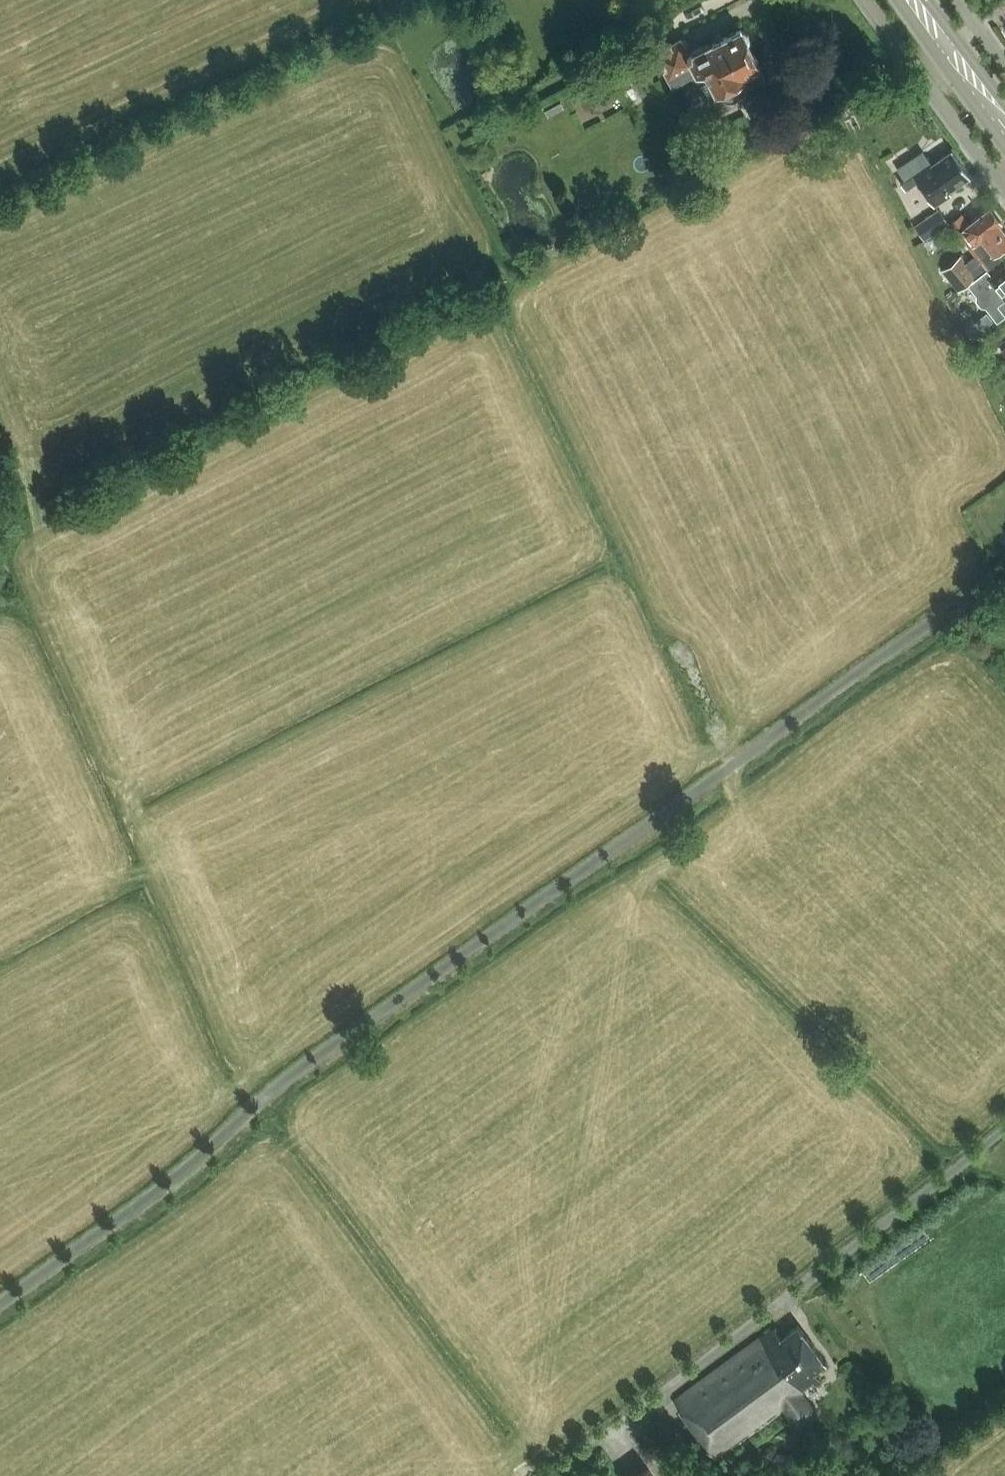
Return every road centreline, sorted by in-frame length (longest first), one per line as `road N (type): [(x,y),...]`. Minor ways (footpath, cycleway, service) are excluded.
road 1 (secondary): [(1004,115),(919,0)]

